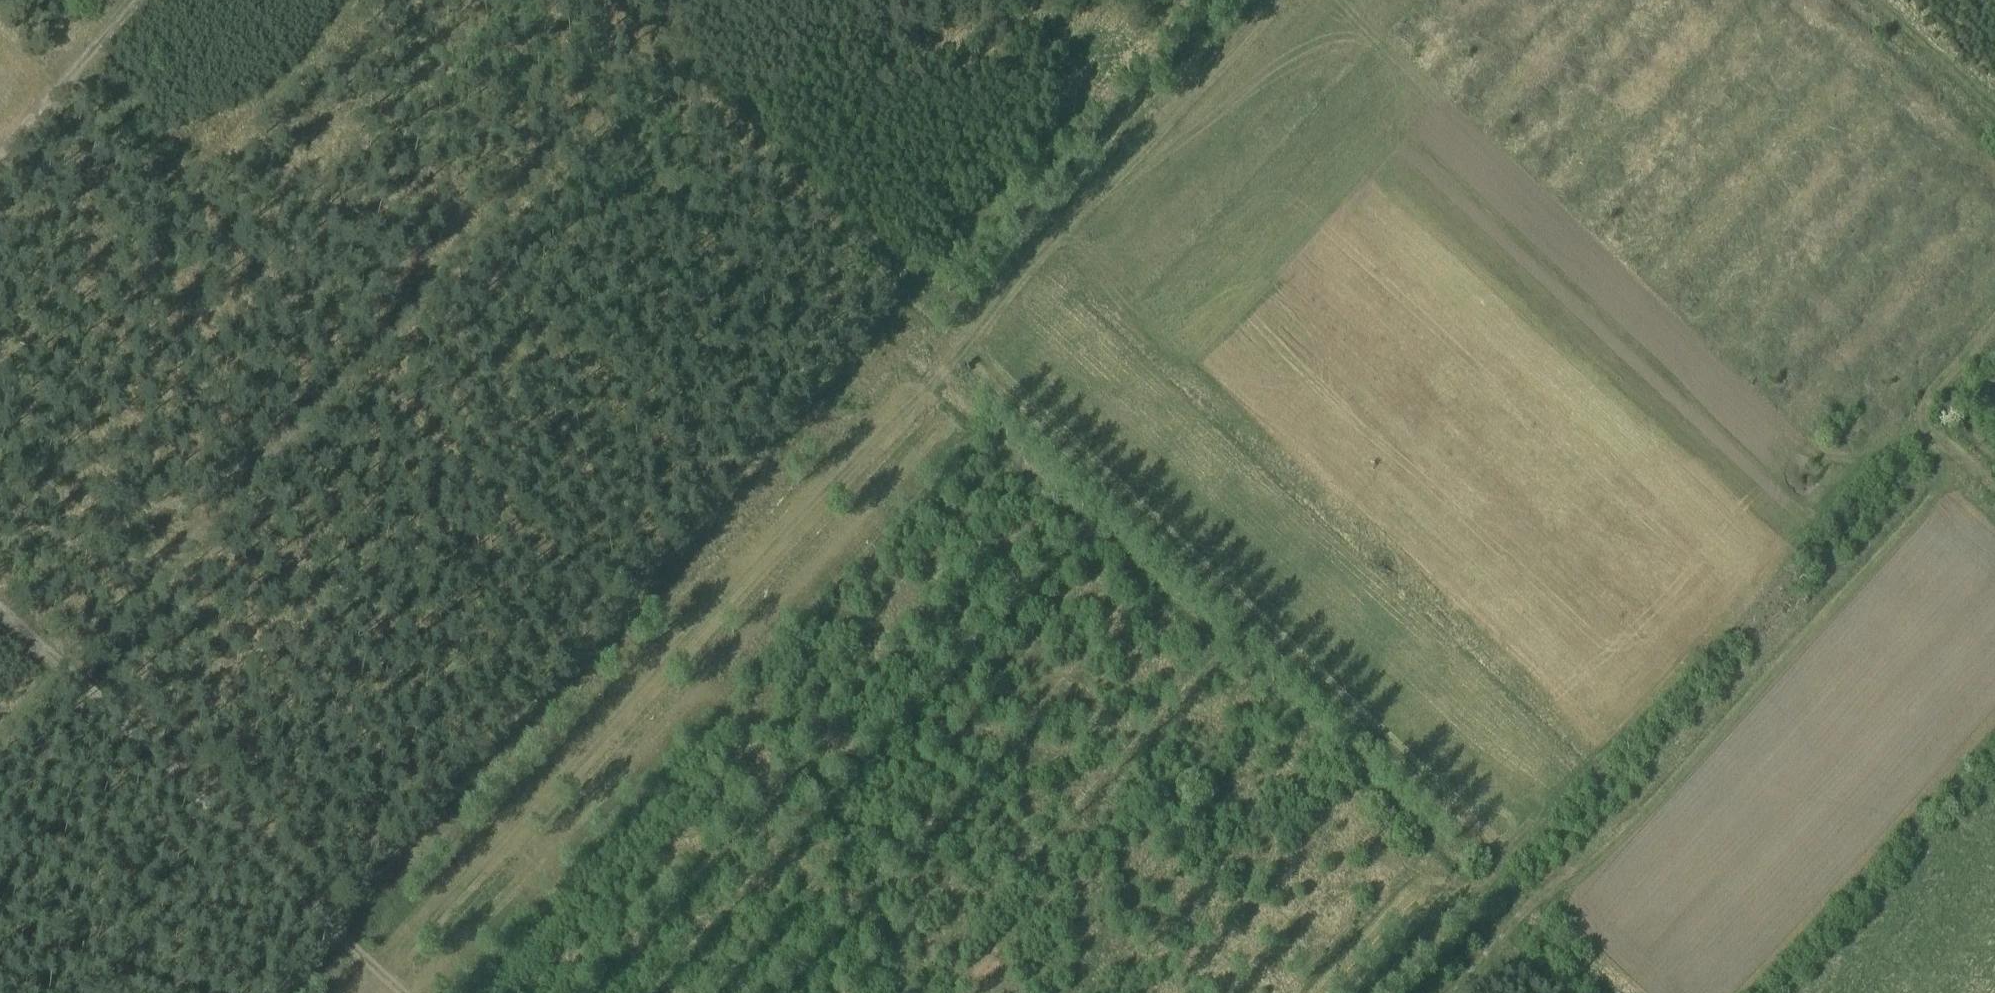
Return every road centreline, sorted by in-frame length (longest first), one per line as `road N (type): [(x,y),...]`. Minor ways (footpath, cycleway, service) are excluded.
road 1 (track): [(0,149),(144,0)]
road 2 (track): [(1875,0),(1994,110)]

